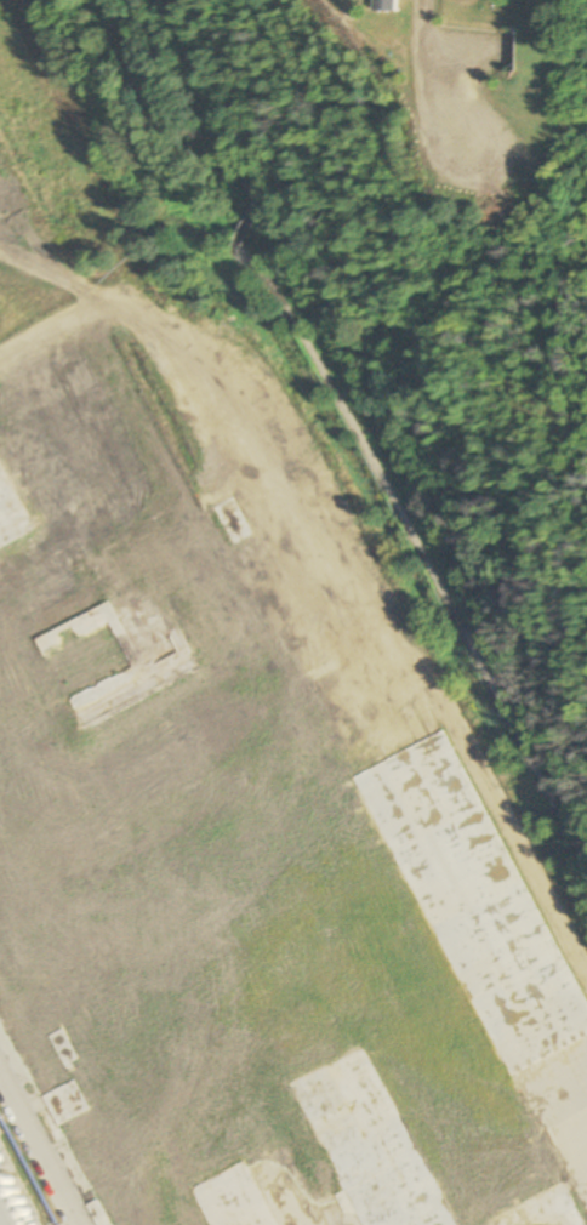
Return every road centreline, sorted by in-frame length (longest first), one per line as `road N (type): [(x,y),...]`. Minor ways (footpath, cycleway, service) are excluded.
road 1 (residential): [(76,1224),(0,1083)]

